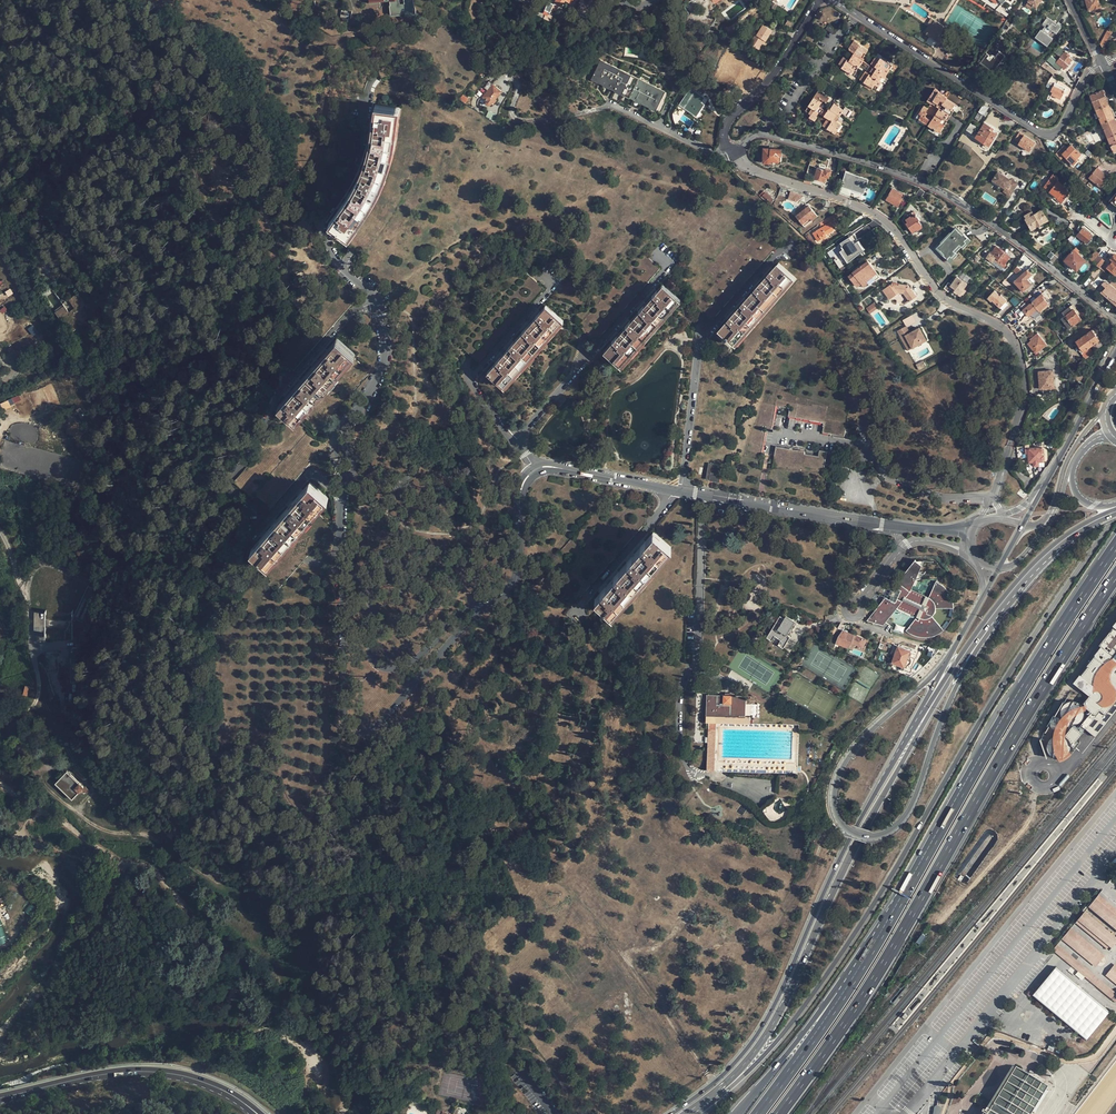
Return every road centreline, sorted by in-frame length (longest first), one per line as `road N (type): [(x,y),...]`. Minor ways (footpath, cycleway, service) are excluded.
road 1 (secondary): [(747,1062),(777,1040),(869,911),(1007,677),(1115,516)]
road 2 (motorway): [(778,1113),(854,1009),(1115,573)]
road 3 (residential): [(727,149),(744,166),(888,223),(943,297),(1010,336),(1021,403),(992,498)]
road 4 (primary): [(747,1062),(782,1010),(845,863),(979,641)]
road 5 (primary): [(921,711),(839,859),(766,1024),(722,1078),(675,1113)]
road 6 (primary): [(941,670),(844,765),(835,804),(851,831),(880,835),(908,811),(979,641)]
road 7 (residential): [(727,149),(763,134),(928,185),(1115,320)]
road 8 (motorway): [(1115,544),(967,778),(905,893)]
road 9 (residential): [(506,588),(373,729),(356,735),(344,724),(338,555)]
road 10 (residential): [(1101,63),(1049,134),(835,0)]
road 11 (residential): [(702,493),(698,611),(679,704),(679,751),(700,775)]
road 12 (primary): [(1115,508),(1065,535),(1031,567),(921,711)]
road 13 (residential): [(338,555),(366,596),(371,656),(385,669),(410,663),(453,618),(506,588)]
road 14 (motorway): [(905,893),(738,1113)]
road 15 (primary): [(0,1098),(148,1072),(218,1088),(257,1113)]
road 16 (track): [(0,729),(50,790),(95,827),(151,838),(209,879)]
road 17 (motorway): [(905,893),(758,1113)]
road 18 (residential): [(378,78),(370,86),(357,162),(322,218),(336,262),(374,301)]
road 19 (residential): [(702,493),(946,530)]
road 20 (track): [(322,225),(301,227),(302,251),(275,236),(263,212),(255,91)]
road 21 (primary): [(979,641),(1064,543),(1115,513)]
road 22 (residential): [(820,0),(763,86),(731,118),(727,149)]
road 23 (track): [(1045,776),(1026,826),(950,912)]
road 24 (residential): [(674,489),(575,611)]
road 25 (residential): [(374,301),(384,363),(345,445)]
road 26 (residential): [(270,409),(346,316),(374,301)]
road 27 (track): [(125,863),(0,777)]
road 28 (residential): [(681,490),(698,340)]
road 29 (residential): [(1106,413),(1071,451),(1044,521),(1022,525)]
road 30 (residential): [(971,551),(908,544),(853,609)]
road 31 (residential): [(536,281),(544,276),(552,284),(470,378)]
road 32 (residential): [(587,358),(667,266),(658,255),(651,261)]
road 33 (residential): [(998,570),(1037,540),(1077,457)]
road 34 (residential): [(535,470),(674,489)]
road 35 (secondary): [(1115,351),(1053,470)]
road 36 (residential): [(698,340),(783,248),(780,241)]
road 37 (residential): [(727,149),(712,152),(608,104)]
road 38 (residential): [(506,588),(519,562),(520,491),(535,470)]
road 39 (residential): [(257,527),(323,456),(345,445)]

